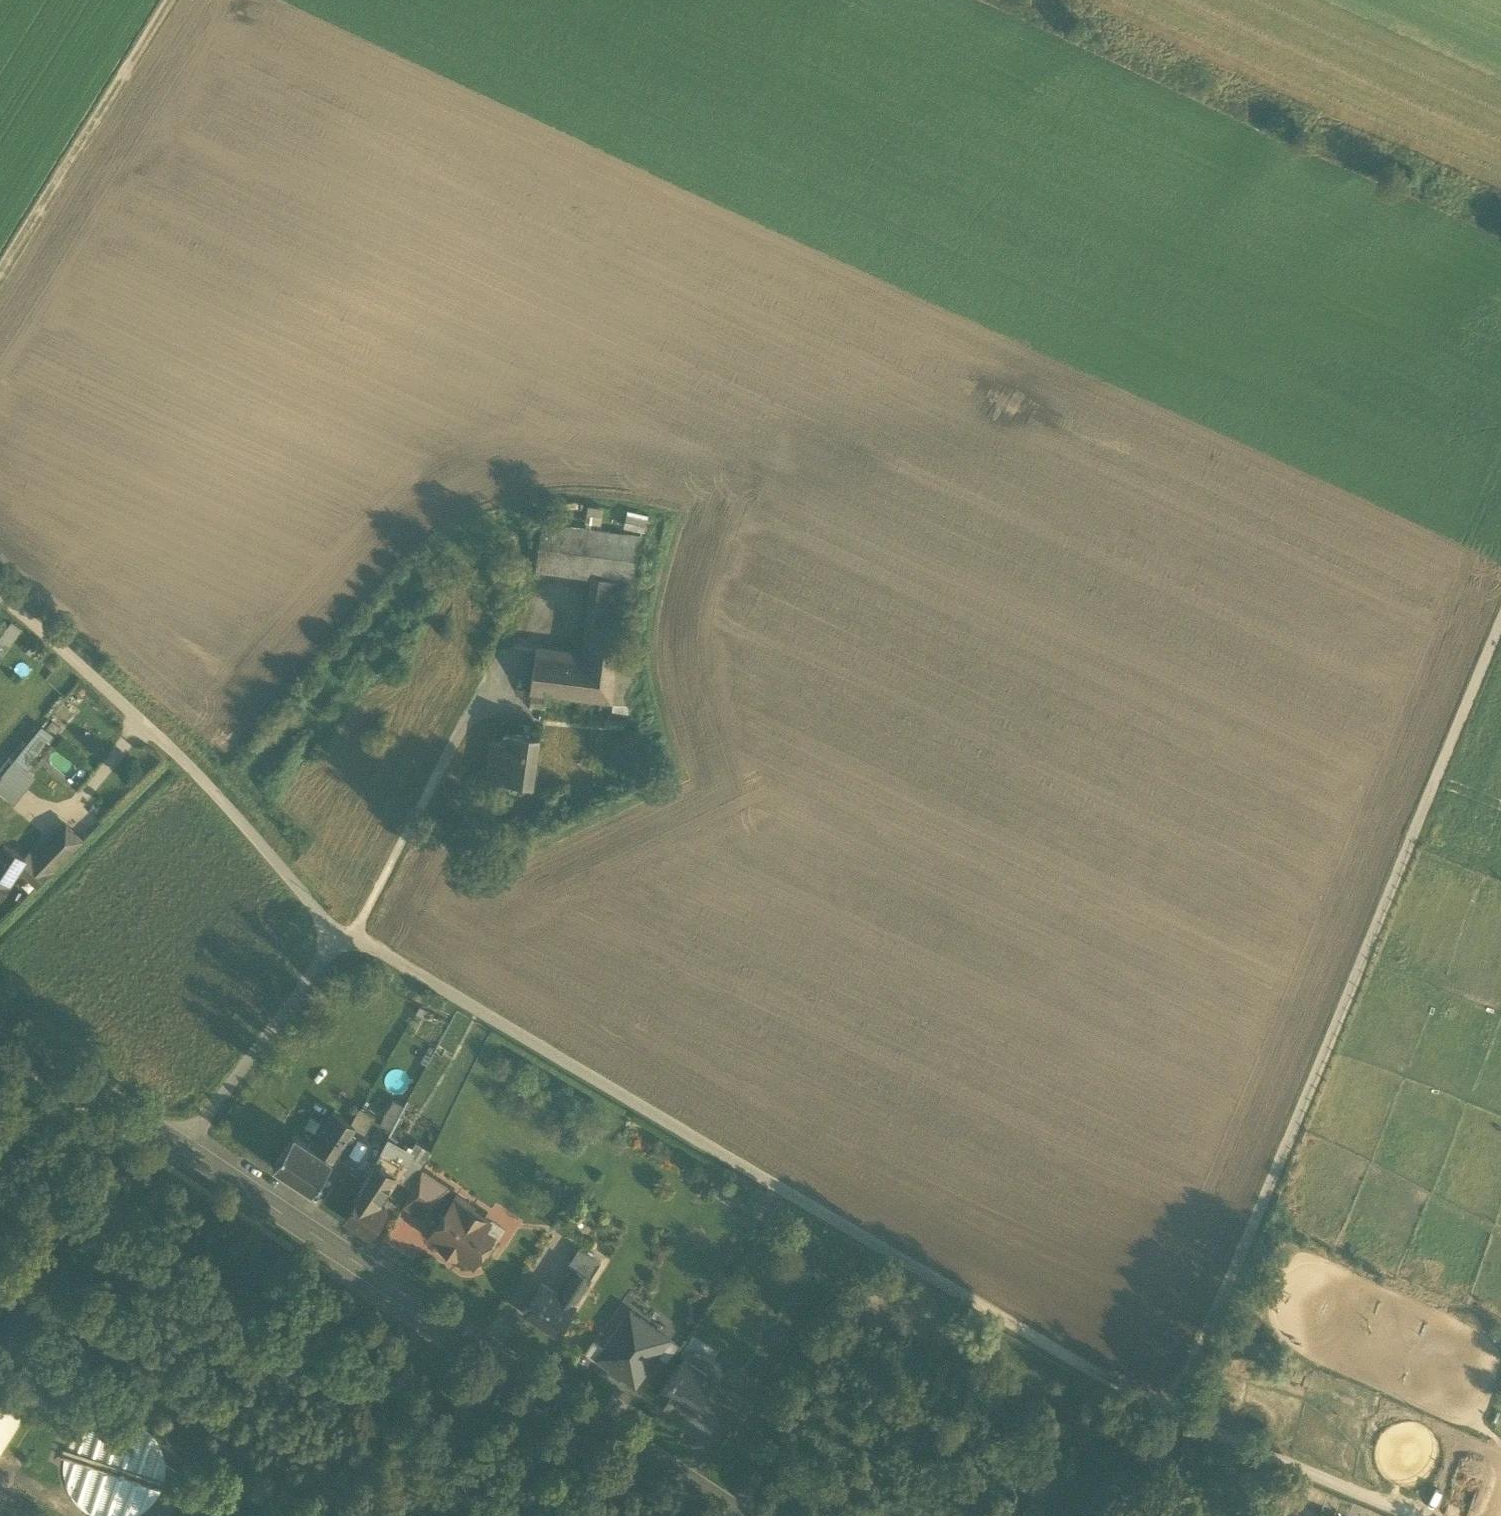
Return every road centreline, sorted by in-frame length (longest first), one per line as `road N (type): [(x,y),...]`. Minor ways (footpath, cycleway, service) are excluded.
road 1 (track): [(349,936),(1173,1416)]
road 2 (unclassified): [(1173,1416),(1500,621)]
road 3 (secondary): [(182,1146),(745,1515)]
road 4 (unclassified): [(0,592),(148,725),(349,936)]
road 5 (track): [(172,0),(0,275)]
road 6 (unclassified): [(182,1146),(349,936)]
road 7 (unclassified): [(1173,1416),(1417,1515)]
road 8 (secondary): [(0,1026),(182,1146)]

